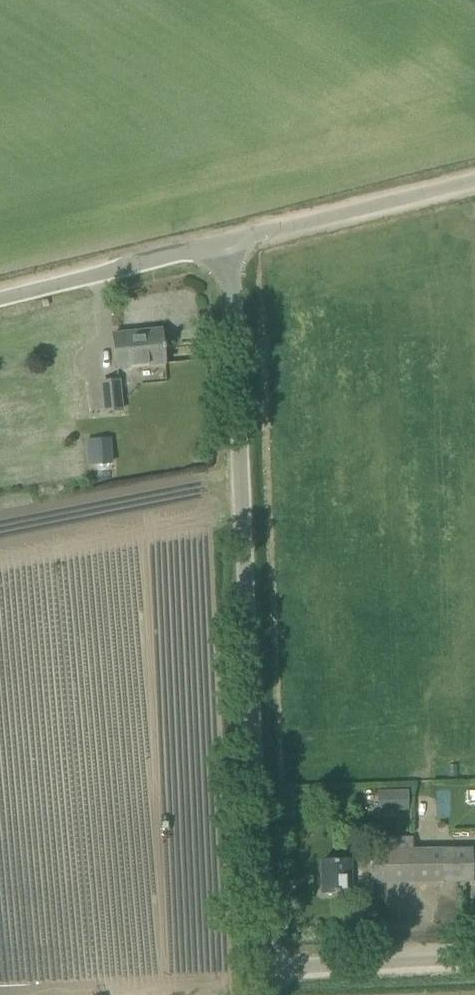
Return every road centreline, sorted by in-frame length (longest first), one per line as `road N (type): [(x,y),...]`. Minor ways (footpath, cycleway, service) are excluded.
road 1 (unclassified): [(258,970),(217,231)]
road 2 (unclassified): [(217,231),(474,178)]
road 3 (unclassified): [(0,284),(217,231)]
road 4 (unclassified): [(258,970),(474,960)]

